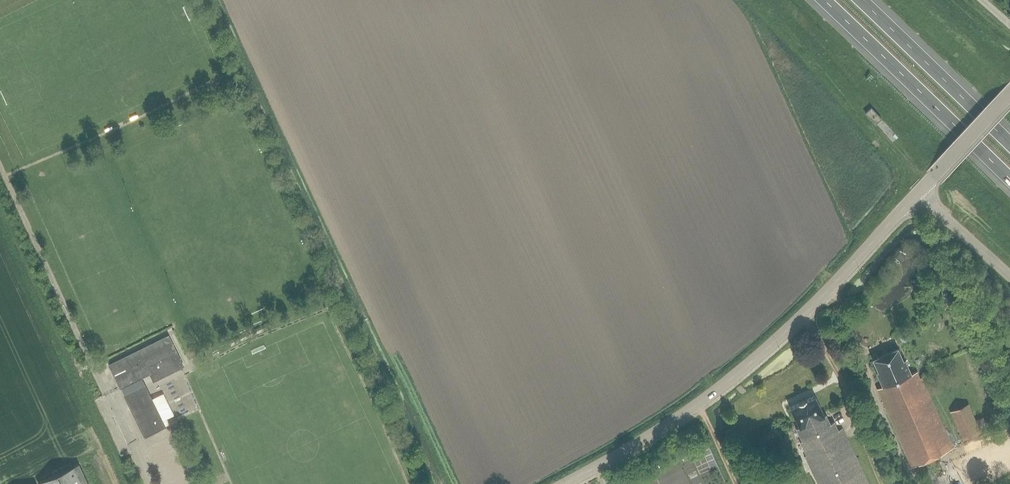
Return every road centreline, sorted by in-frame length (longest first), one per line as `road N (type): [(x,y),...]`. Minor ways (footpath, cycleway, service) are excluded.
road 1 (tertiary): [(566,483),(673,423),(752,363),(919,192)]
road 2 (motorway): [(824,0),(1009,179)]
road 3 (motorway): [(1009,144),(860,0)]
road 4 (tertiary): [(919,192),(1009,95)]
road 5 (unclassified): [(1009,277),(919,192)]

